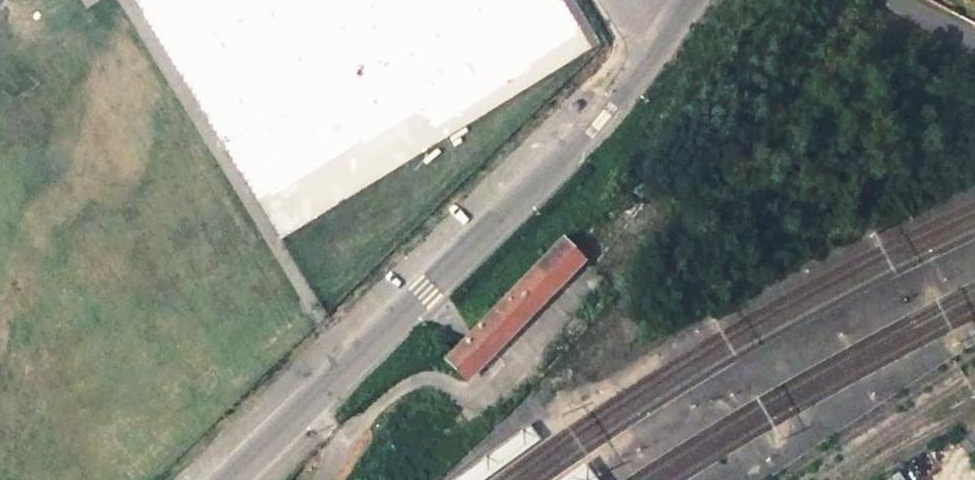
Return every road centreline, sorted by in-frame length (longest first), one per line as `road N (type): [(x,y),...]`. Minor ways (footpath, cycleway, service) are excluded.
road 1 (unclassified): [(691,0),(624,99),(238,479)]

